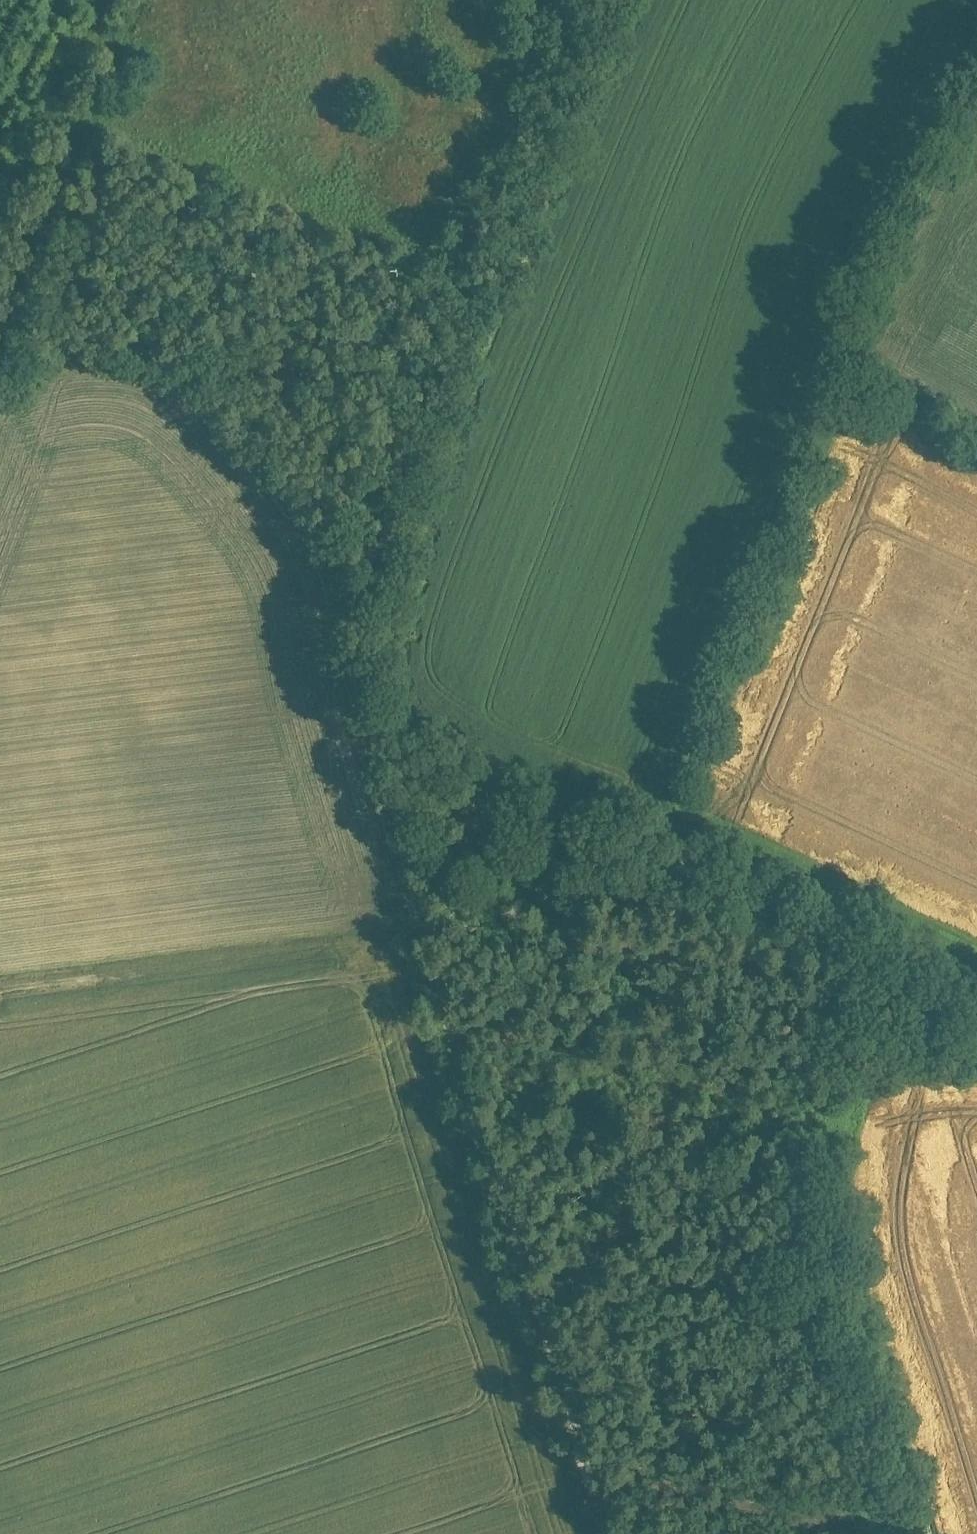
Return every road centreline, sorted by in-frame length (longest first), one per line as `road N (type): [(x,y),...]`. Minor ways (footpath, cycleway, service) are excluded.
road 1 (track): [(616,1533),(503,1125),(307,512),(234,417)]
road 2 (track): [(372,718),(608,809),(976,1000)]
road 3 (track): [(145,0),(95,136),(112,274),(164,358),(234,417)]
road 4 (track): [(95,136),(0,356)]
road 5 (track): [(164,358),(81,336),(7,353)]

